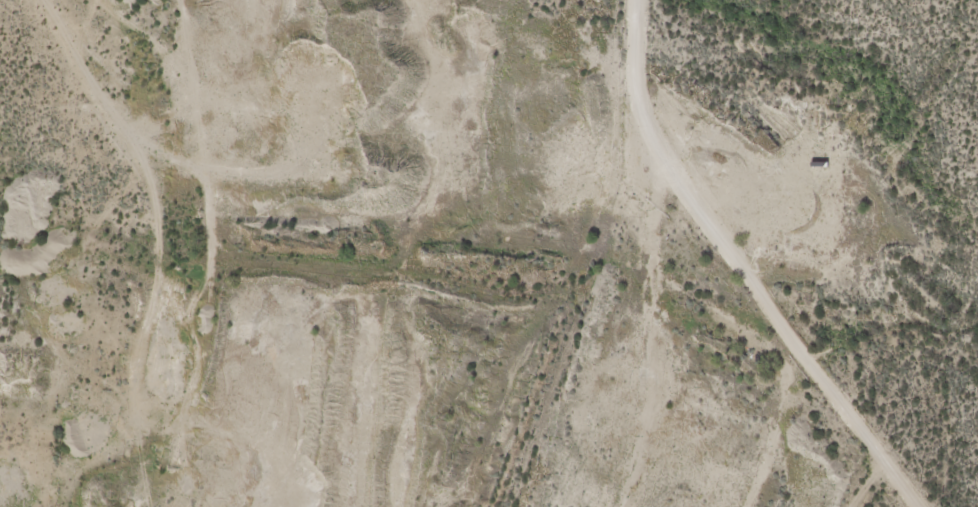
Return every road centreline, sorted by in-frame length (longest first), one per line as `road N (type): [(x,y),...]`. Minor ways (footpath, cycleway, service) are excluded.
road 1 (track): [(195,506),(188,435),(217,322),(221,242),(212,101),(188,0)]

